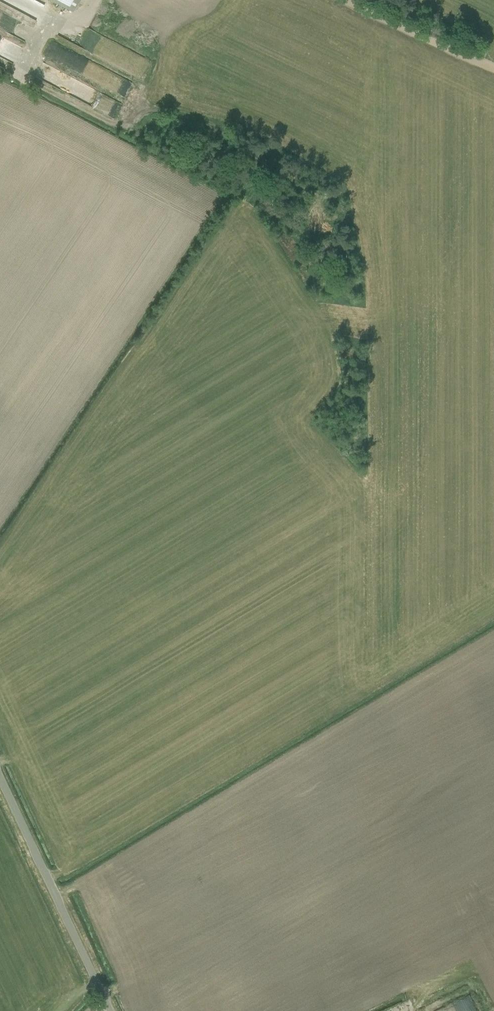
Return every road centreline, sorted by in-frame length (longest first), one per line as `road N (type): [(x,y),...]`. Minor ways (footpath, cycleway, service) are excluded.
road 1 (unclassified): [(109,1010),(0,778)]
road 2 (track): [(493,68),(342,0)]

